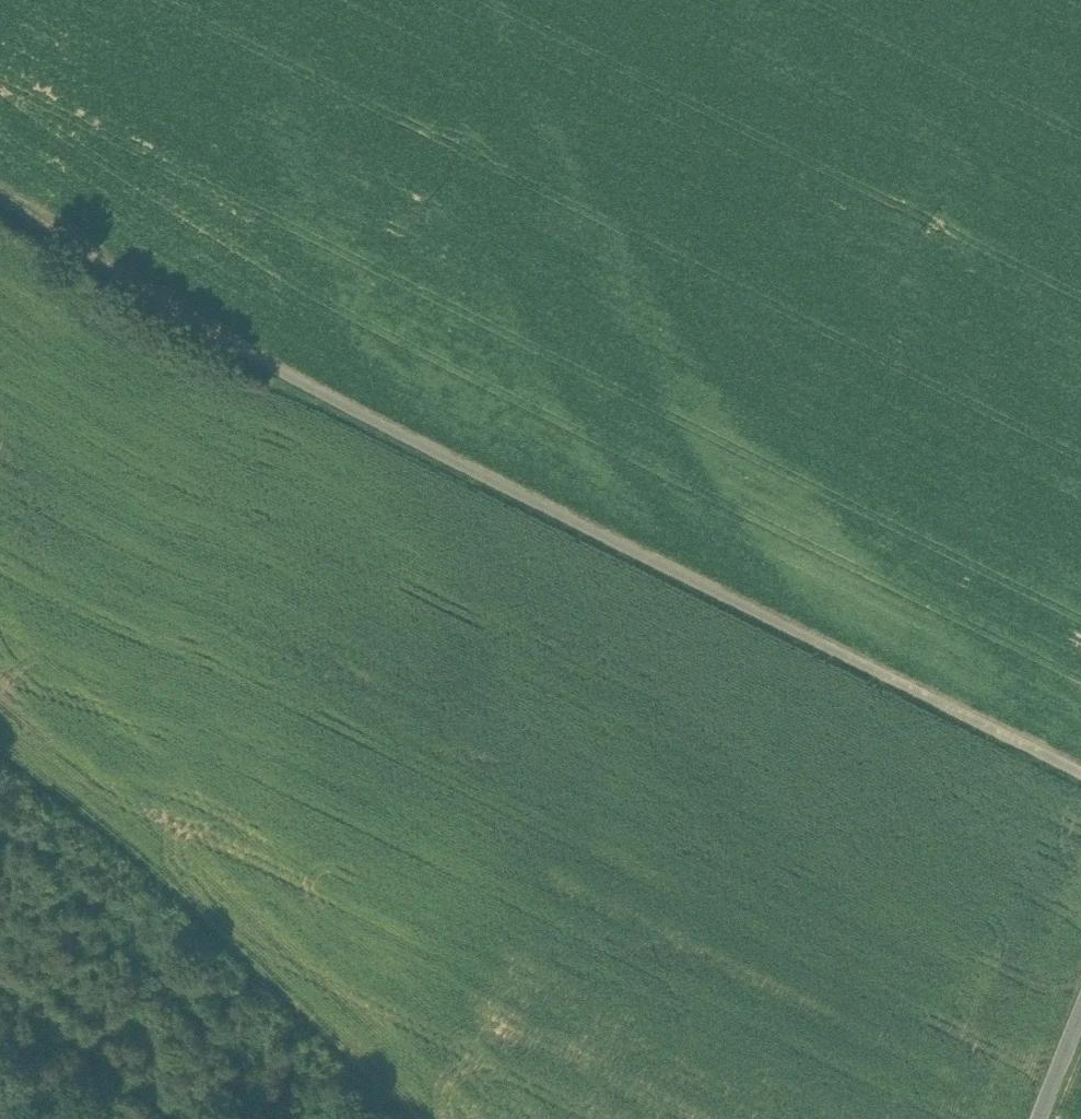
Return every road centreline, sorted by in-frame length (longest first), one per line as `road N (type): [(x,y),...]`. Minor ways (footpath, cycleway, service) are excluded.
road 1 (unclassified): [(0,173),(252,354),(1080,767)]
road 2 (unclassified): [(1039,1118),(1080,1005)]

